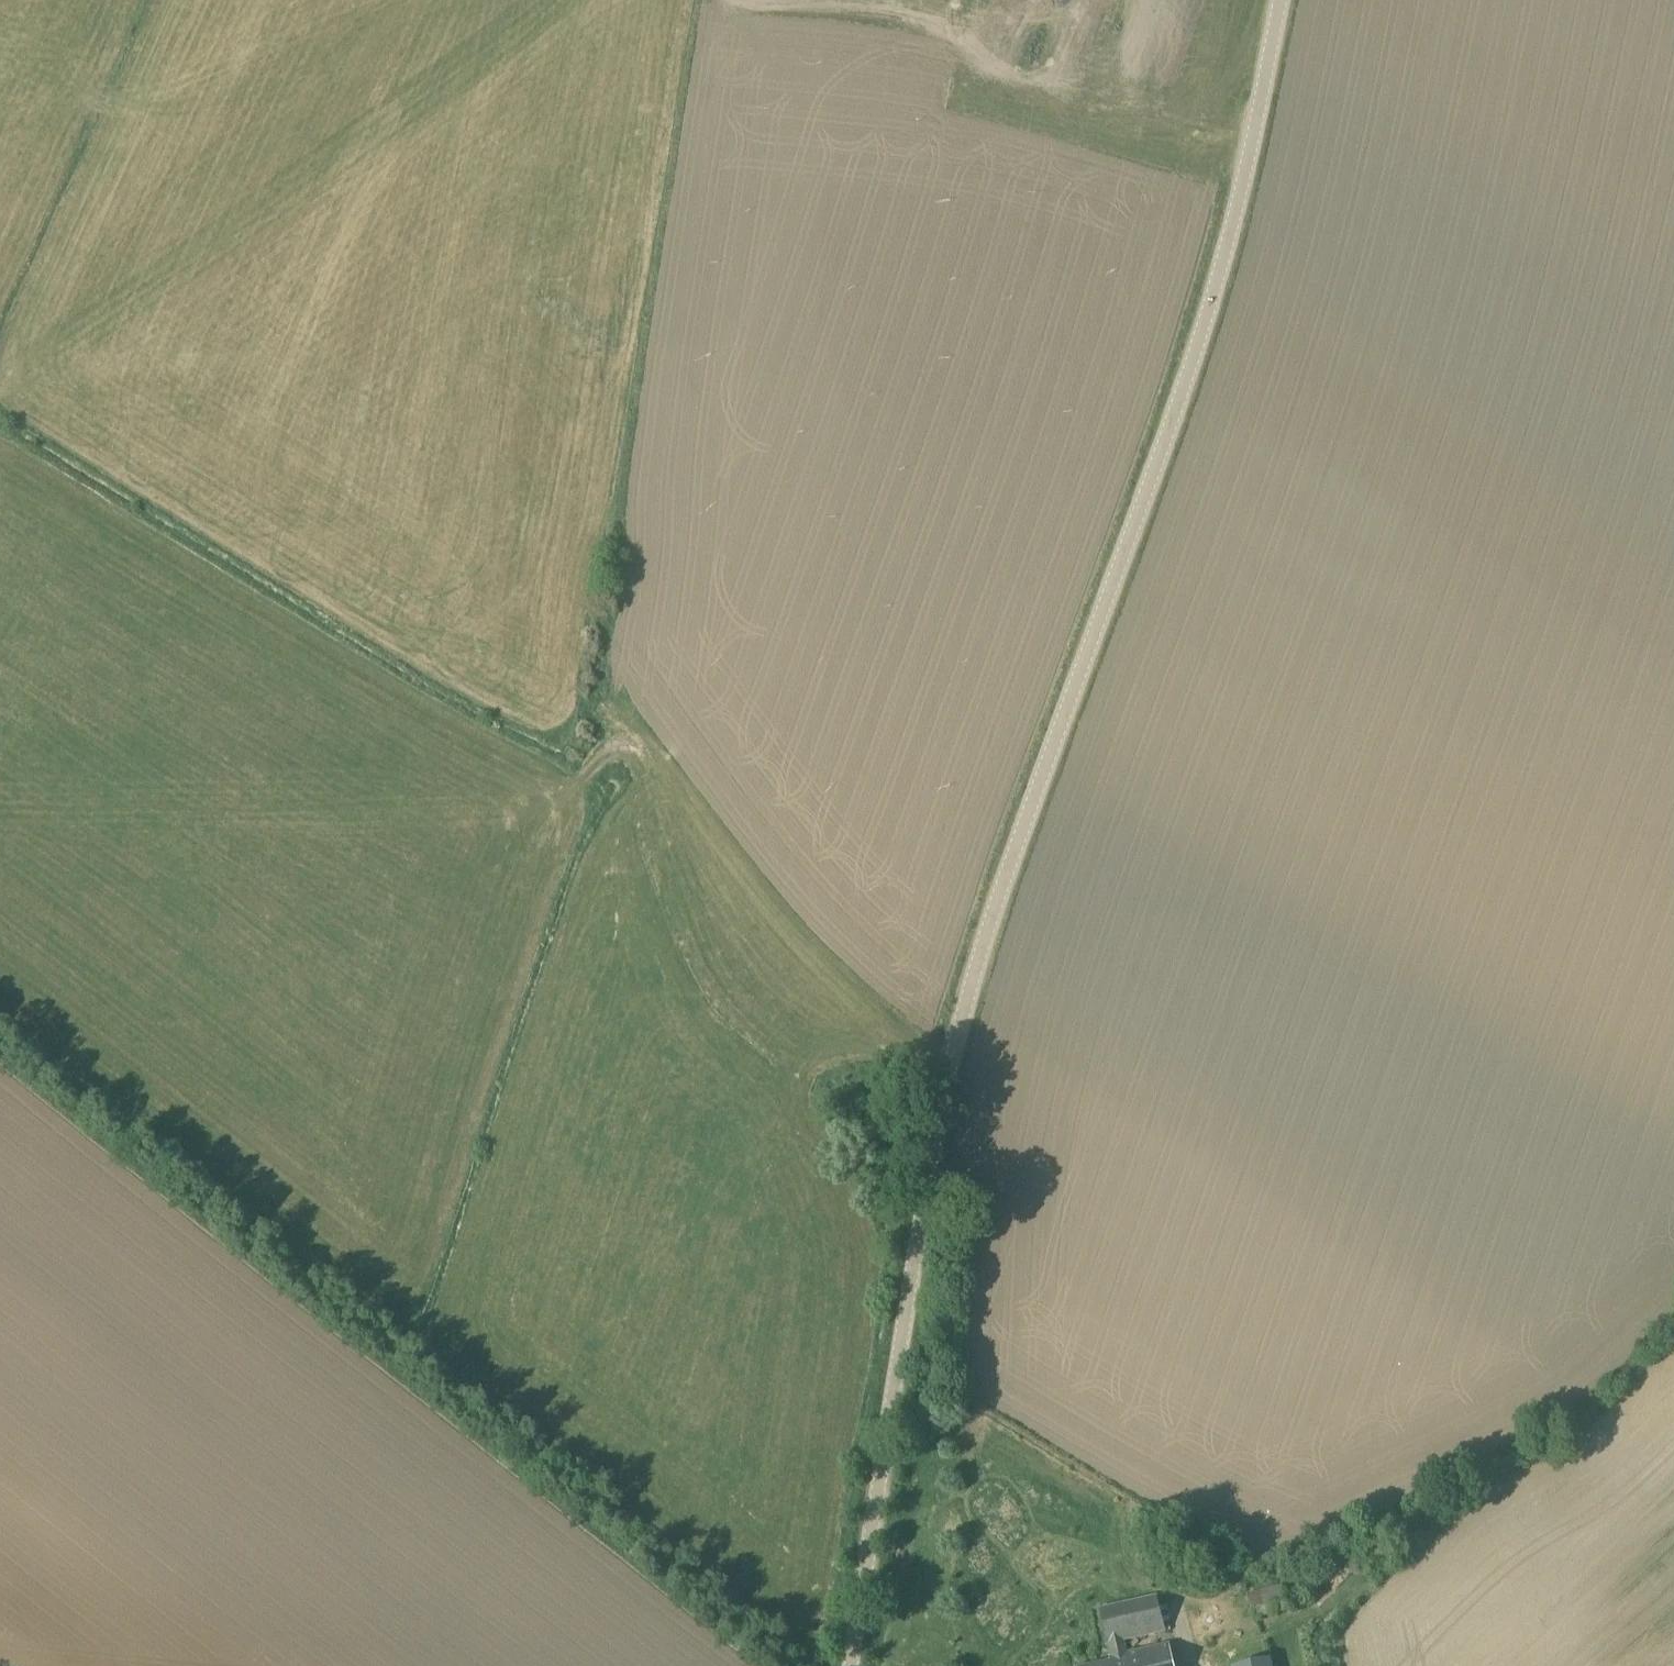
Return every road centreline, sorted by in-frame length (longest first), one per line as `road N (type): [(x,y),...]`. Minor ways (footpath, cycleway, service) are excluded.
road 1 (unclassified): [(851,1665),(920,1218),(974,970),(1195,347),(1240,189),(1280,0)]

